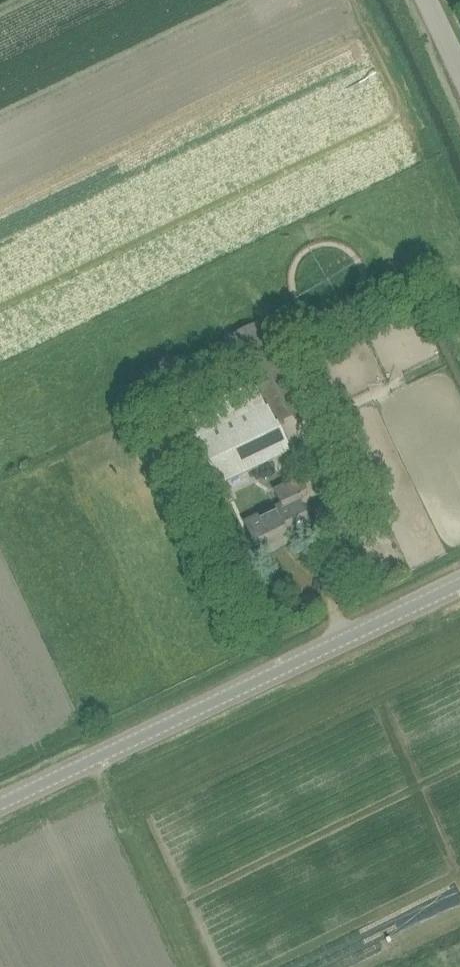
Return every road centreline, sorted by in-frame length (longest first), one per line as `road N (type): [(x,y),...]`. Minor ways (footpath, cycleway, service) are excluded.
road 1 (tertiary): [(0,804),(459,584)]

